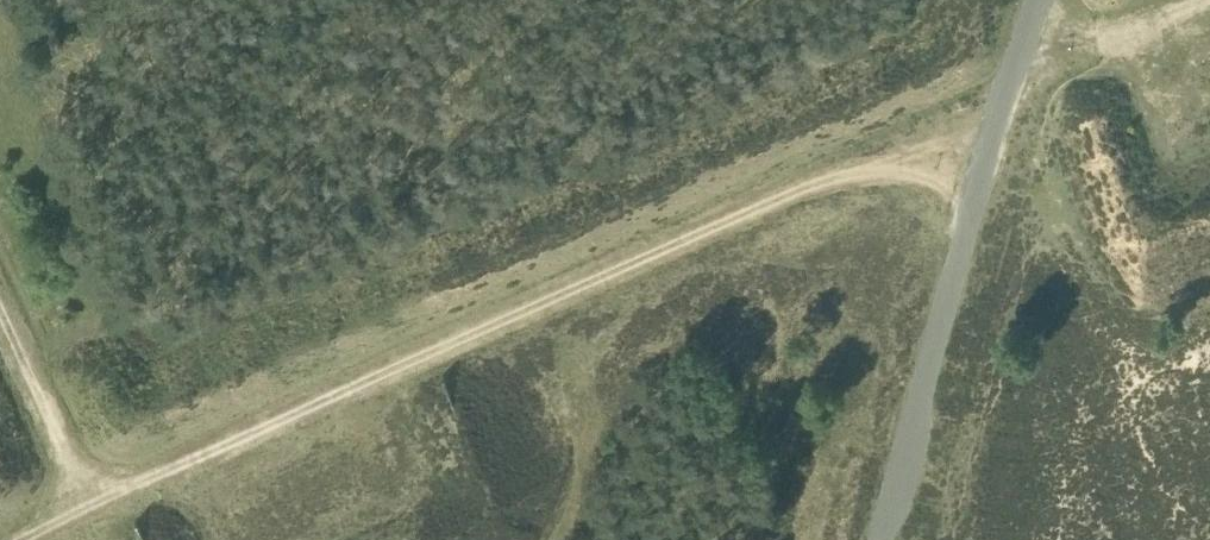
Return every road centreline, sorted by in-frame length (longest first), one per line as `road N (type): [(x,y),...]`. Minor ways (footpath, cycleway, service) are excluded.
road 1 (track): [(18,539),(766,214),(985,156)]
road 2 (track): [(1041,0),(985,156),(883,539)]
road 3 (track): [(0,322),(90,506)]
road 4 (track): [(1023,48),(1078,51),(1206,10)]

